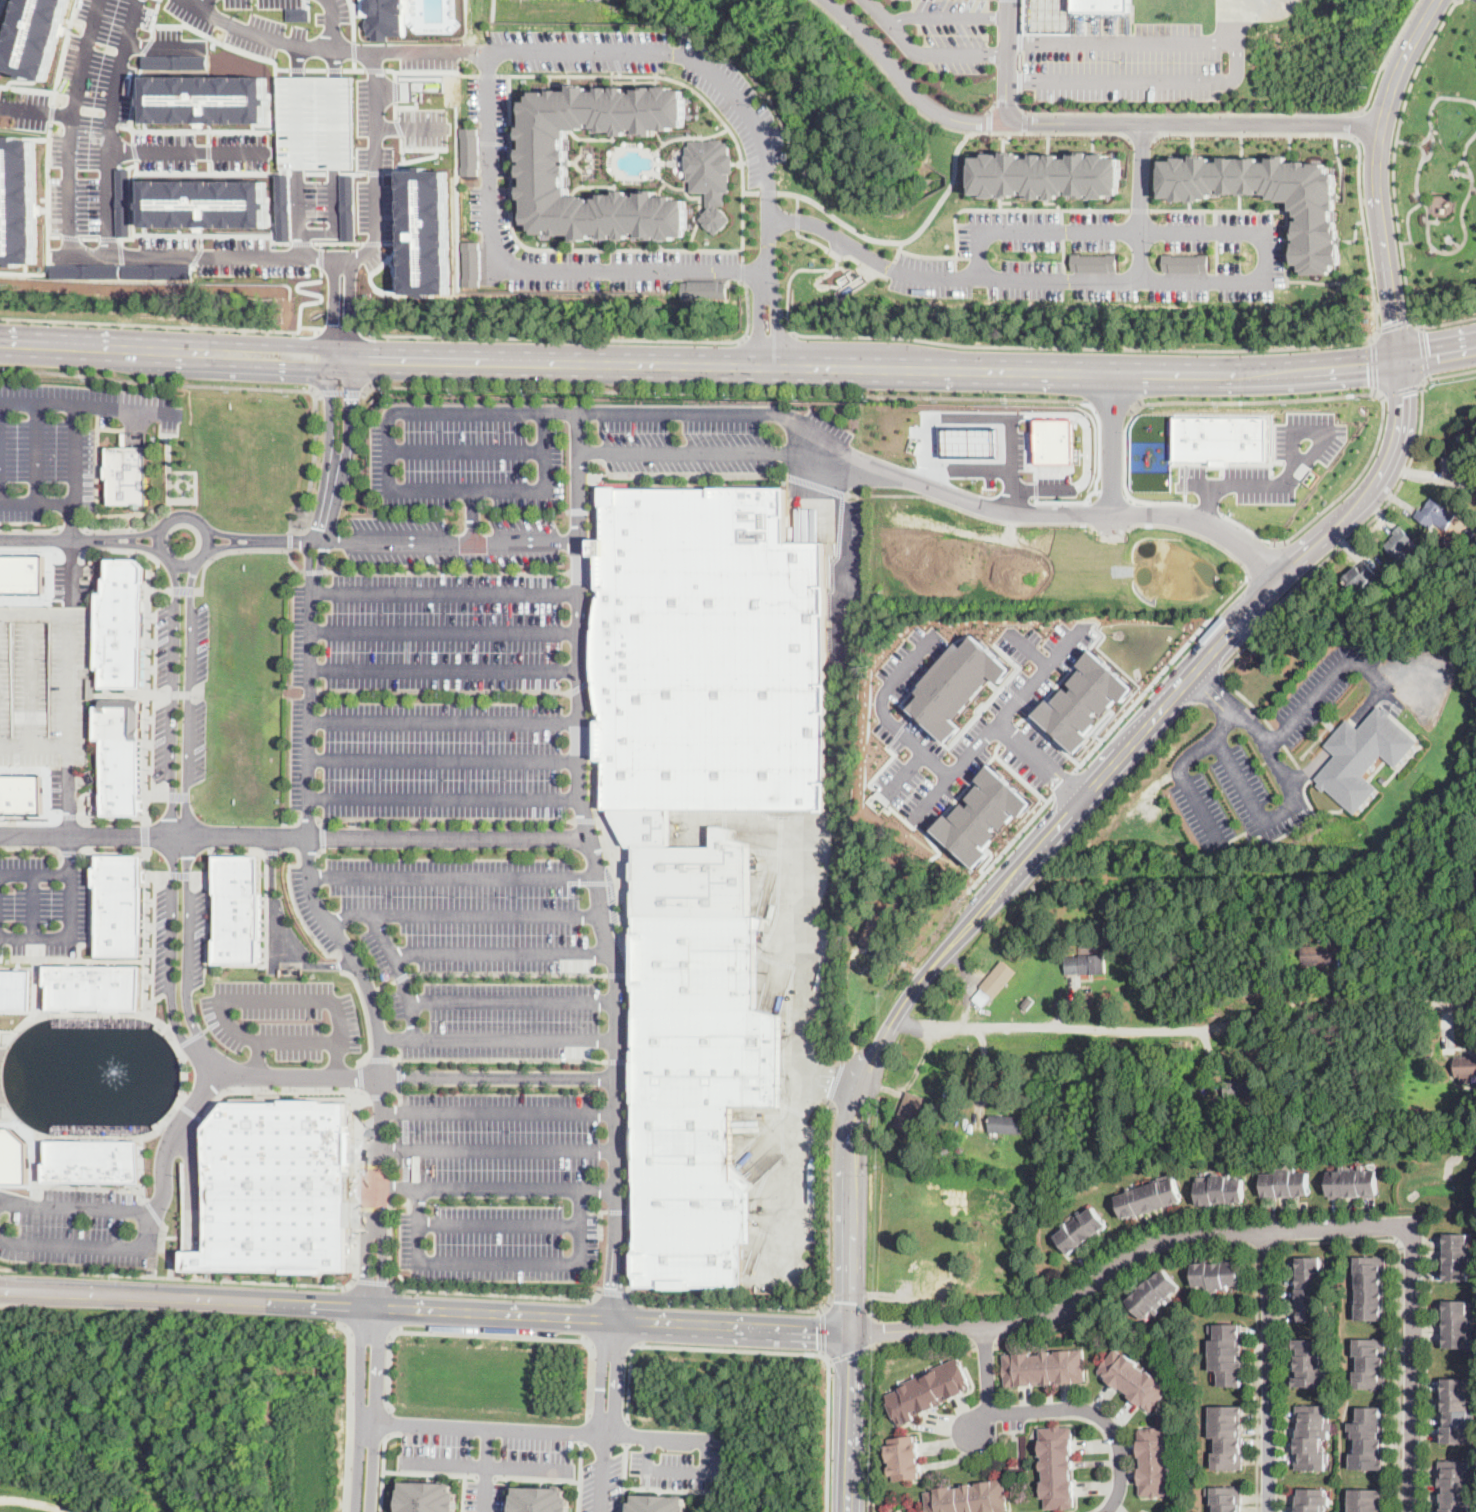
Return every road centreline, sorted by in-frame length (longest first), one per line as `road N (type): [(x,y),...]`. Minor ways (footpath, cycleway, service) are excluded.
road 1 (tertiary): [(1401,361),(1404,411),(1380,478),(1201,662),(895,1016),(867,1072),(856,1118),(851,1332)]
road 2 (residential): [(610,1321),(618,973),(581,778),(582,413)]
road 3 (tertiary): [(0,1291),(851,1332)]
road 4 (residential): [(766,366),(769,219),(760,131),(727,87),(688,60),(278,42),(190,0)]
road 5 (residential): [(374,1224),(380,1079),(372,1000),(354,955),(315,897),(310,857),(312,572),(337,464)]
road 6 (secondary): [(766,366),(0,342)]
road 7 (residential): [(94,0),(70,117),(71,256),(373,255),(379,50)]
road 8 (residential): [(582,413),(787,416),(857,458),(991,510),(1206,523),(1281,578)]
road 9 (residential): [(1382,127),(970,123),(931,109),(827,0)]
road 10 (residential): [(0,835),(593,839)]
road 11 (residential): [(851,1332),(1054,1315),(1157,1241),(1192,1234),(1414,1225)]
road 12 (residential): [(895,1016),(934,1027),(1165,1030),(1331,1002),(1475,1003)]
road 13 (residential): [(485,52),(487,269),(768,272)]
road 14 (secondary): [(1401,361),(1225,376),(964,371)]
road 15 (residential): [(221,1065),(258,1077),(619,1079)]
road 16 (residential): [(933,636),(883,691),(879,713),(949,779),(1082,623)]
road 17 (residential): [(1264,283),(1264,235),(977,233),(978,280)]
road 18 (residential): [(1401,361),(1379,149),(1393,87),(1440,0)]
road 19 (residential): [(252,540),(581,541)]
road 20 (residential): [(978,280),(1264,283)]
road 21 (residential): [(1414,1225),(1412,1511)]
road 22 (residential): [(1268,1511),(1267,1230)]
road 23 (residential): [(165,560),(174,582),(173,836)]
road 24 (residential): [(187,836),(188,592),(195,560)]
road 25 (residential): [(136,0),(108,113),(108,256)]
road 26 (residential): [(1101,1511),(1112,1502),(1120,1467),(1104,1420),(1080,1409),(989,1413),(972,1431)]
road 27 (residential): [(173,836),(172,1001),(184,1035),(205,1050)]
road 28 (residential): [(769,219),(831,233),(900,274),(978,280)]
road 29 (residential): [(205,1050),(188,1003),(187,836)]
road 30 (residential): [(363,1308),(353,1511)]
road 31 (residential): [(368,1511),(379,1309)]
road 32 (secondary): [(964,371),(766,366)]
road 33 (tertiary): [(851,1332),(849,1511)]
road 34 (residential): [(1139,123),(1139,281)]
road 35 (residential): [(188,515),(172,515),(156,532),(160,554),(179,565),(205,548),(205,531),(188,515)]
road 36 (residential): [(1112,515),(1113,375)]

